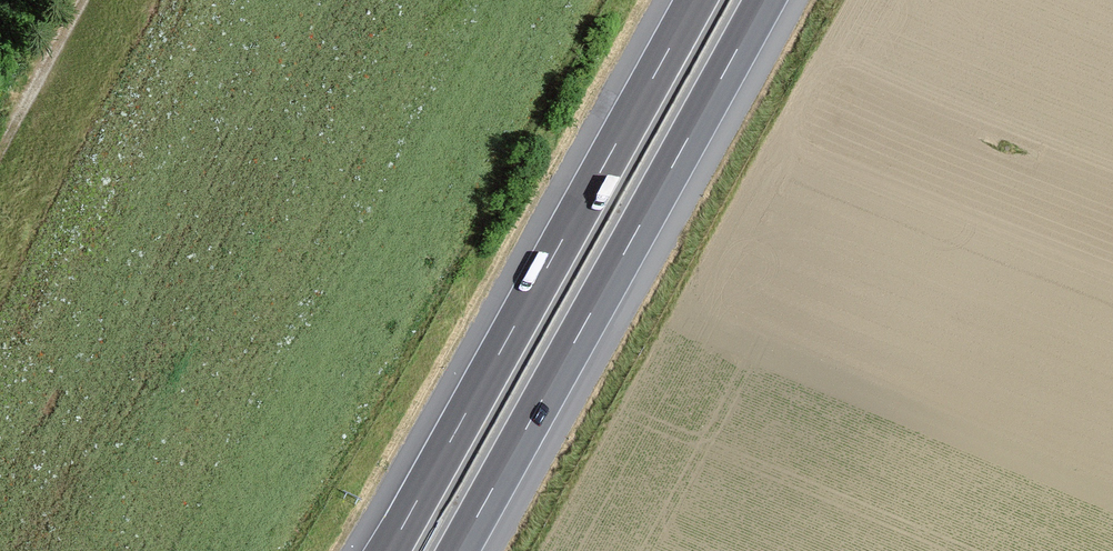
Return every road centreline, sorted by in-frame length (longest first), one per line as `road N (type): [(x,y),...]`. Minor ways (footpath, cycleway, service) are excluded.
road 1 (motorway): [(695,0),(389,550)]
road 2 (motorway): [(458,550),(764,0)]

